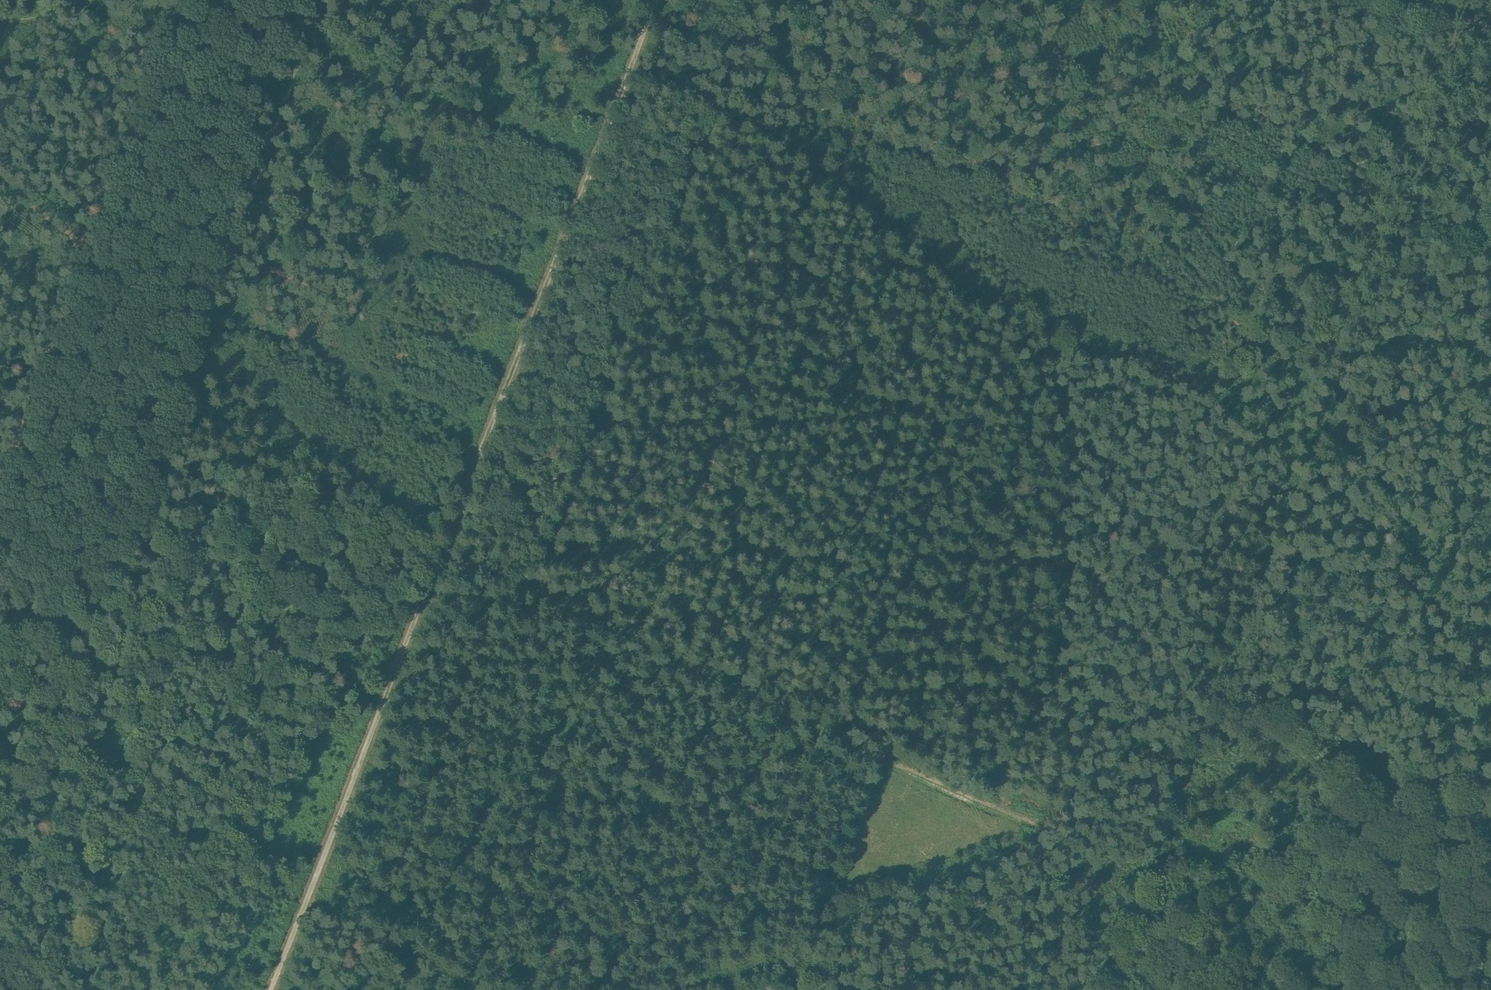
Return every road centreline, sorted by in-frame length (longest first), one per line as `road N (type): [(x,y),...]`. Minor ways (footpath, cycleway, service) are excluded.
road 1 (track): [(272,989),(656,0)]
road 2 (track): [(1480,12),(1420,218),(1428,329),(1413,540),(1420,697)]
road 3 (track): [(872,757),(442,543)]
road 4 (track): [(1466,989),(1445,840),(1421,772),(1420,697)]

